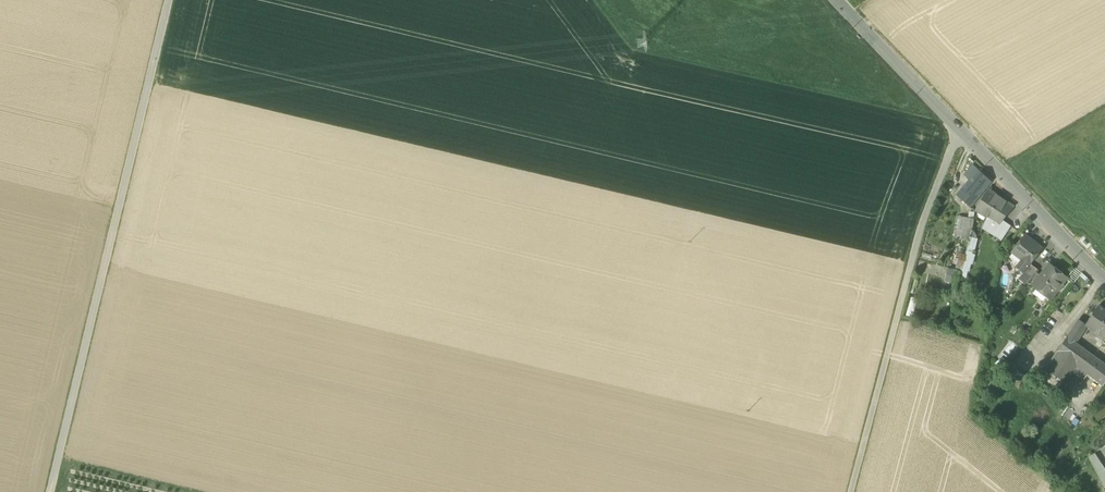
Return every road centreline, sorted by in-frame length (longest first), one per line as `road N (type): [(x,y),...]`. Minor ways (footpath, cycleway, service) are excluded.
road 1 (track): [(49,491),(168,0)]
road 2 (residential): [(1104,277),(841,0)]
road 3 (track): [(850,491),(922,225),(962,130)]

